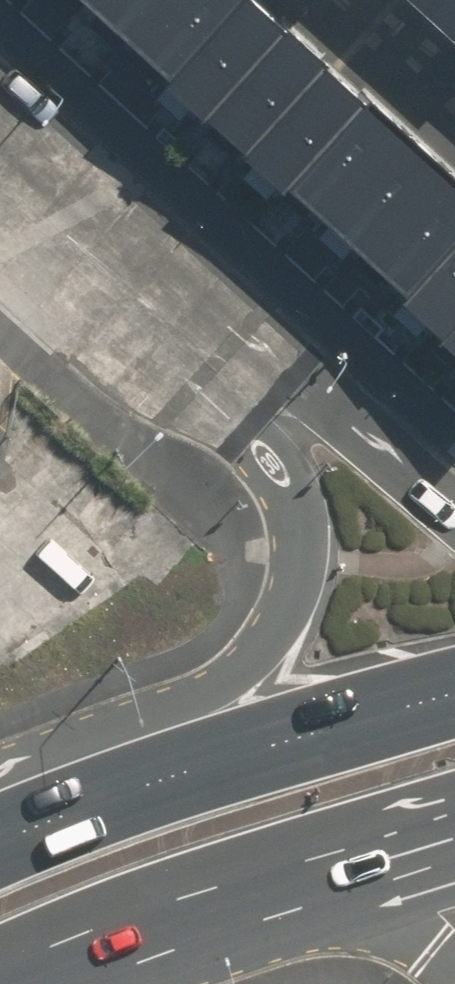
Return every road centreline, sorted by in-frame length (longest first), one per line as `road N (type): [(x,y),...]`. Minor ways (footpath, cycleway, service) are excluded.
road 1 (residential): [(186,776),(284,631),(305,541),(292,484),(221,367)]
road 2 (residential): [(0,172),(221,367)]
road 3 (trunk): [(186,776),(454,691)]
road 4 (trunk): [(293,887),(35,983)]
road 5 (residential): [(221,367),(454,511)]
road 6 (trunk): [(0,843),(186,776)]
road 7 (residential): [(454,974),(409,933),(293,887)]
road 8 (trunk): [(454,836),(293,887)]

